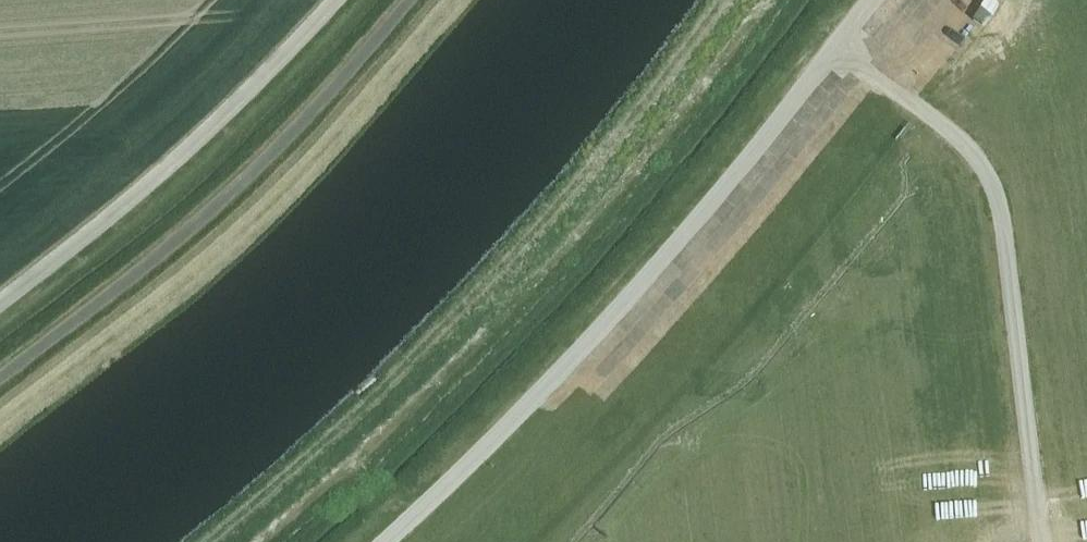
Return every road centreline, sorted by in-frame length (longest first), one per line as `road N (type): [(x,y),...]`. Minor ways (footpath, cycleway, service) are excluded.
road 1 (track): [(759,0),(577,228),(395,416),(256,541)]
road 2 (unclassified): [(391,541),(634,292),(873,0)]
road 3 (unclassified): [(0,378),(237,186),(407,0)]

